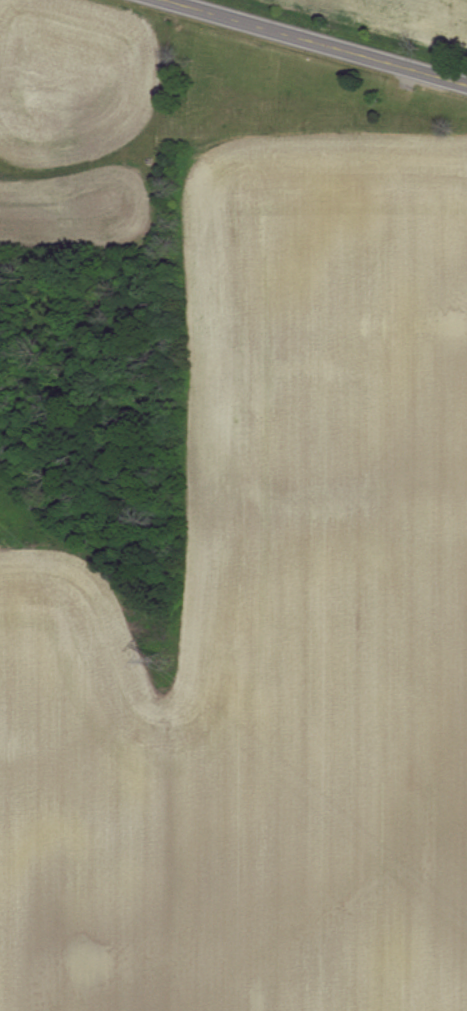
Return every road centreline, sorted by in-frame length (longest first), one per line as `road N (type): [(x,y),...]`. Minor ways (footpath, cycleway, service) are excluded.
road 1 (primary): [(466,83),(172,0)]

